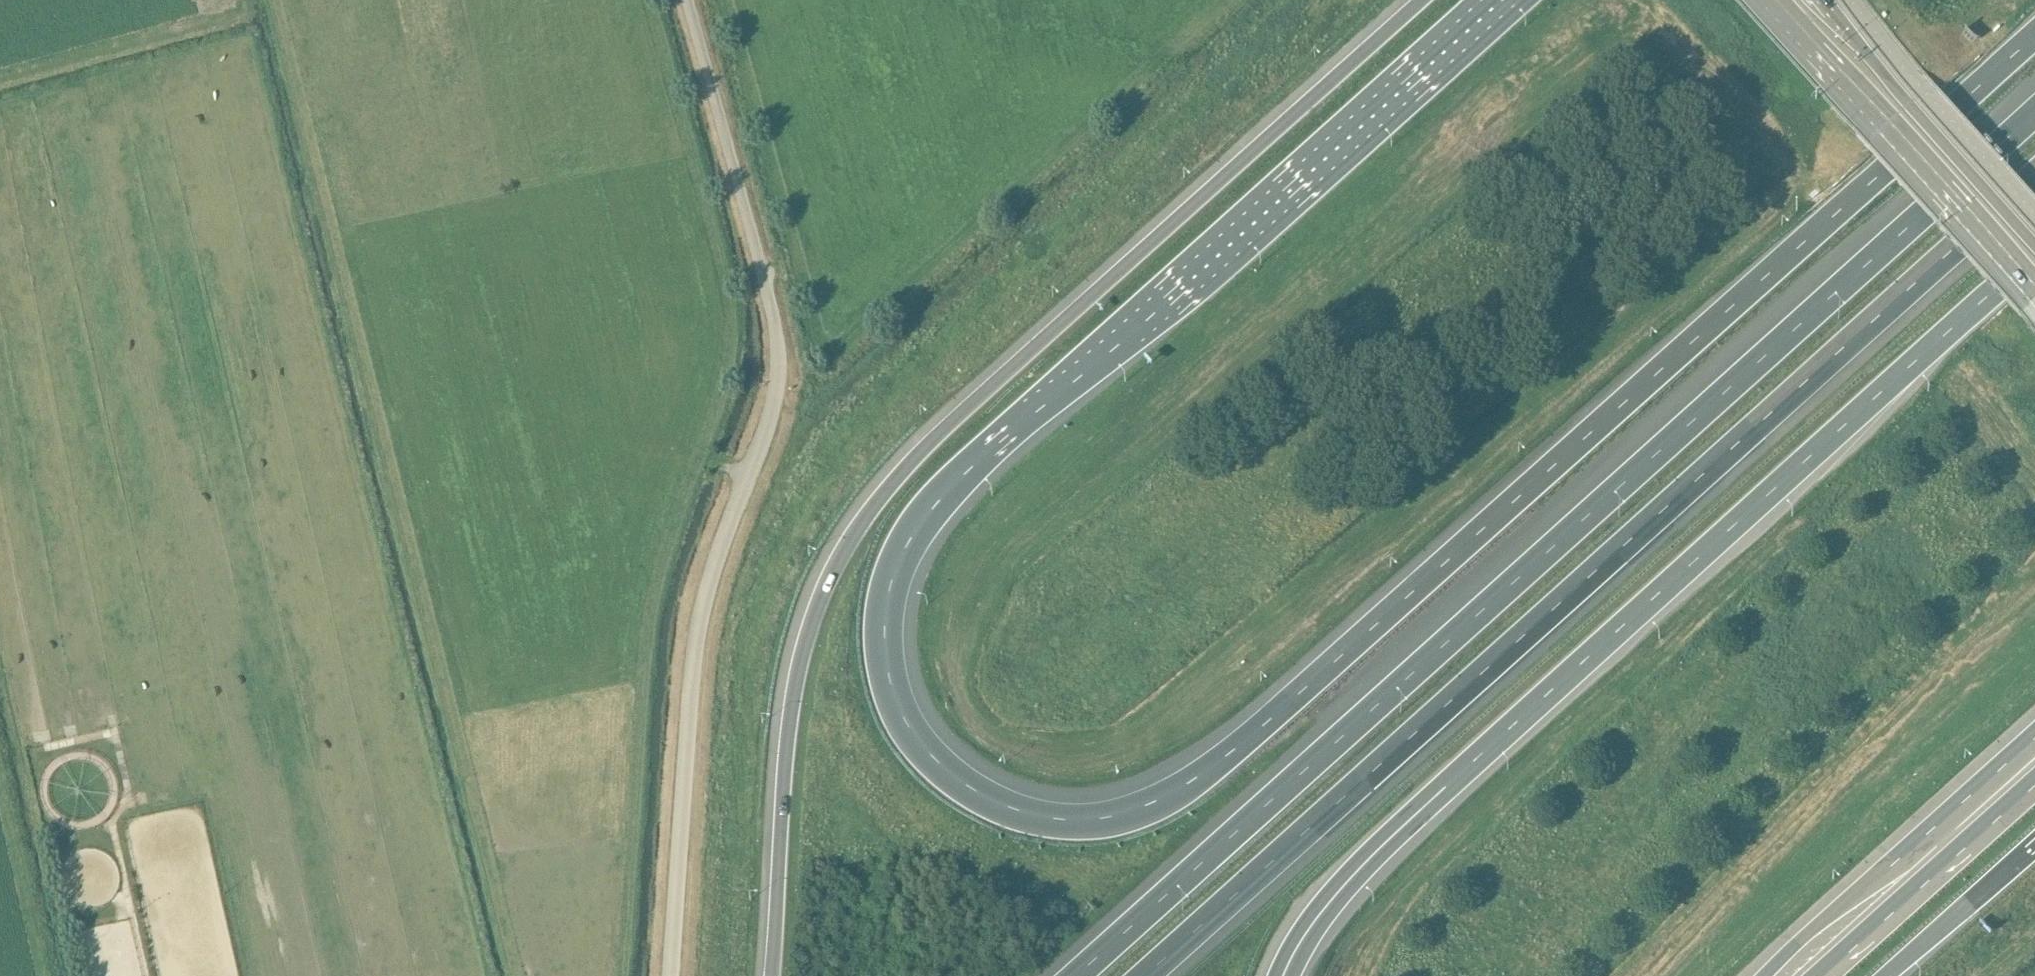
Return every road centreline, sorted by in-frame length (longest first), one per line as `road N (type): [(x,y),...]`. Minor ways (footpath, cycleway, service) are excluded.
road 1 (motorway): [(2034,36),(1200,775),(1146,806),(1089,820),(1019,811),(959,781),(907,727),(885,661),(889,591),(921,523),(973,466),(1502,0)]
road 2 (motorway): [(2034,113),(1076,975)]
road 3 (motorway): [(1422,0),(943,432),(851,539),(826,582),(794,679),(771,975)]
road 4 (motorway): [(1145,975),(2034,175)]
road 5 (motorway): [(1283,975),(1318,917),(1388,841),(2034,253)]
road 6 (unclassified): [(669,975),(695,641),(770,416),(778,370),(770,302),(687,0)]
road 7 (primary): [(1766,0),(2034,297)]
road 8 (motorway): [(2034,738),(1763,975)]
road 9 (primary): [(2034,246),(1816,0)]
road 10 (motorway): [(2034,786),(1823,975)]
road 11 (unclassified): [(2034,212),(1851,0)]
road 12 (track): [(46,975),(0,771)]
road 13 (motorway): [(1885,975),(2034,845)]

